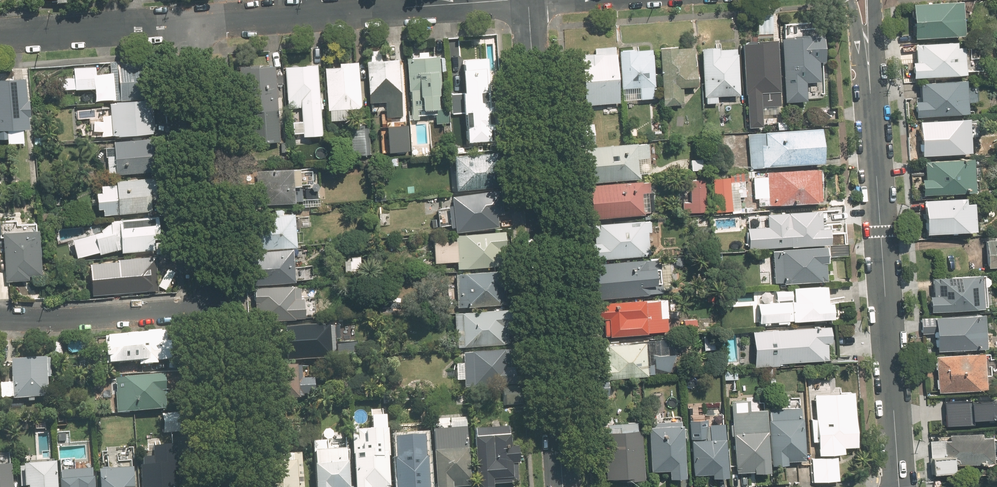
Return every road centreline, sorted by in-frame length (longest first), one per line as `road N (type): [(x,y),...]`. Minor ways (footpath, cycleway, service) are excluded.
road 1 (residential): [(564,486),(528,0)]
road 2 (tertiary): [(900,486),(865,42)]
road 3 (residential): [(519,0),(188,23)]
road 4 (residential): [(213,307),(188,23)]
road 5 (residential): [(0,317),(213,307)]
road 6 (residential): [(188,23),(0,37)]
road 7 (residential): [(226,486),(213,307)]

